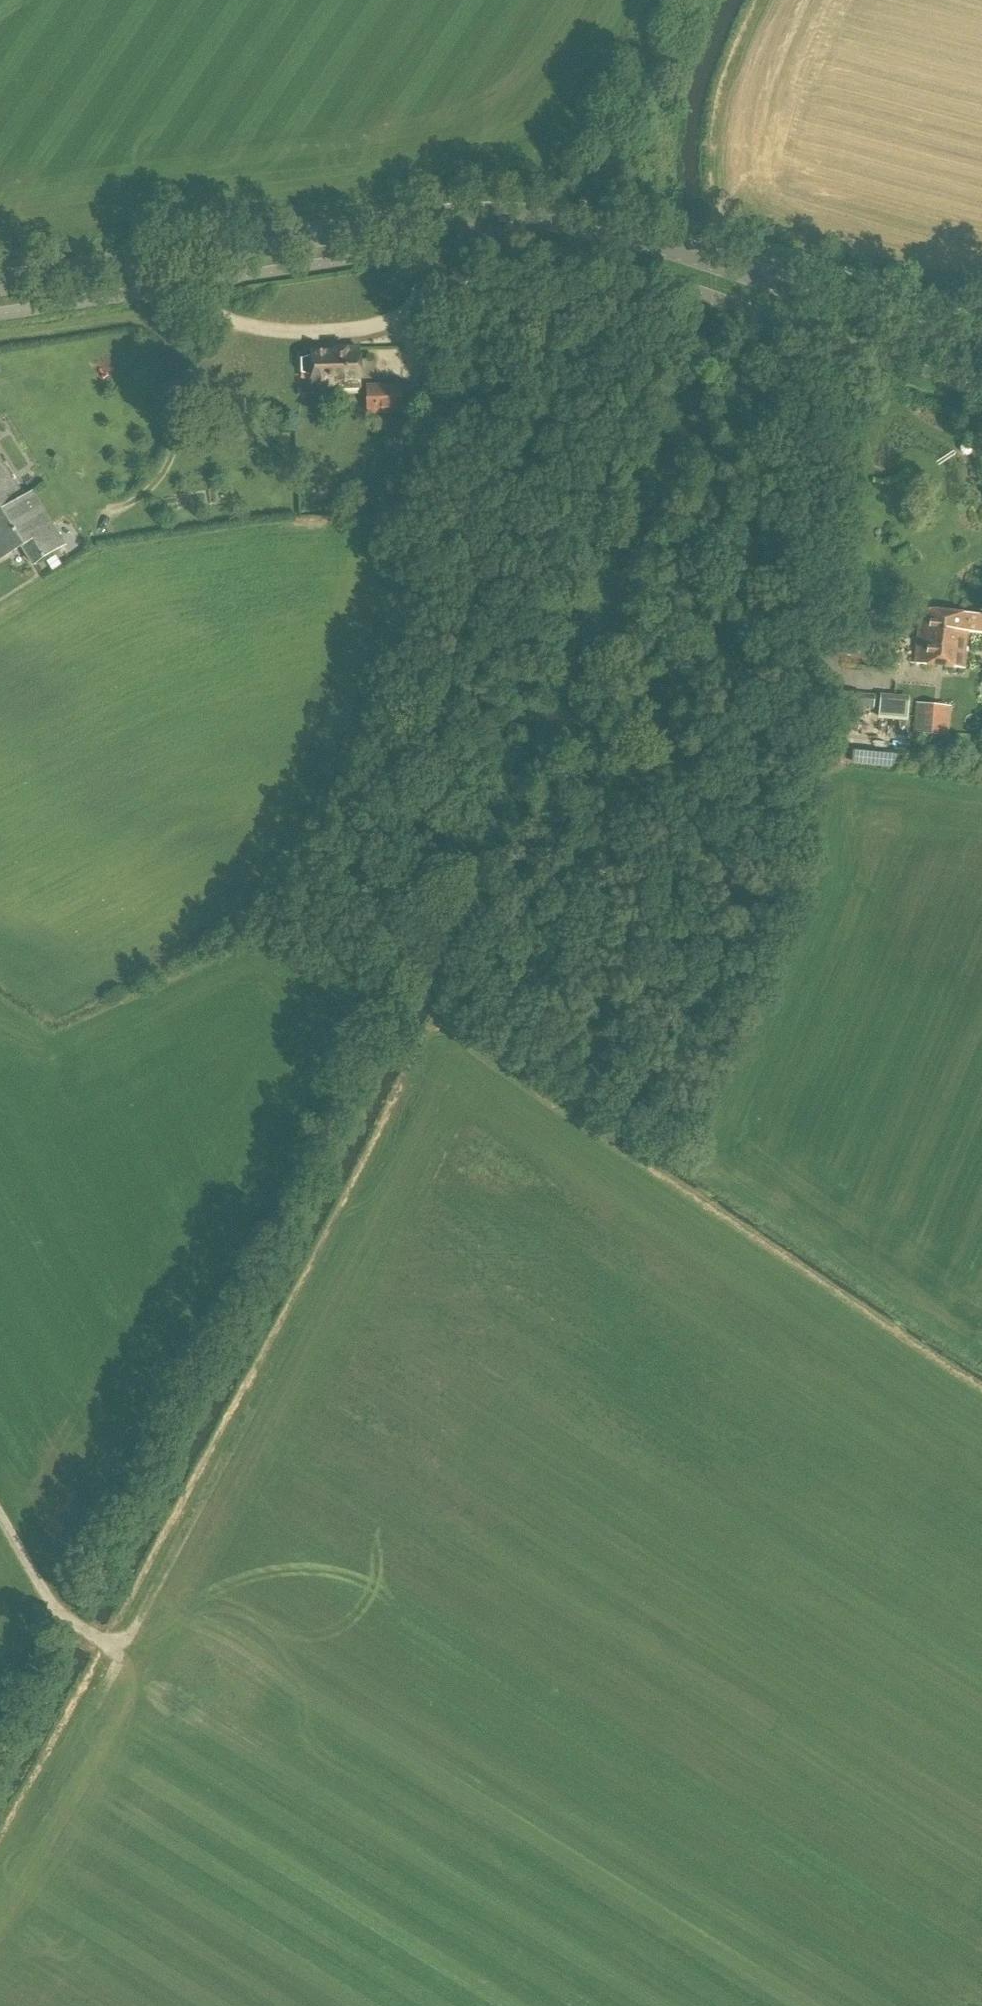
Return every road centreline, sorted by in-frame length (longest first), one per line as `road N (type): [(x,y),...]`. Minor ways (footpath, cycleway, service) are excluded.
road 1 (secondary): [(981,355),(614,233),(525,219),(397,225),(0,286)]

